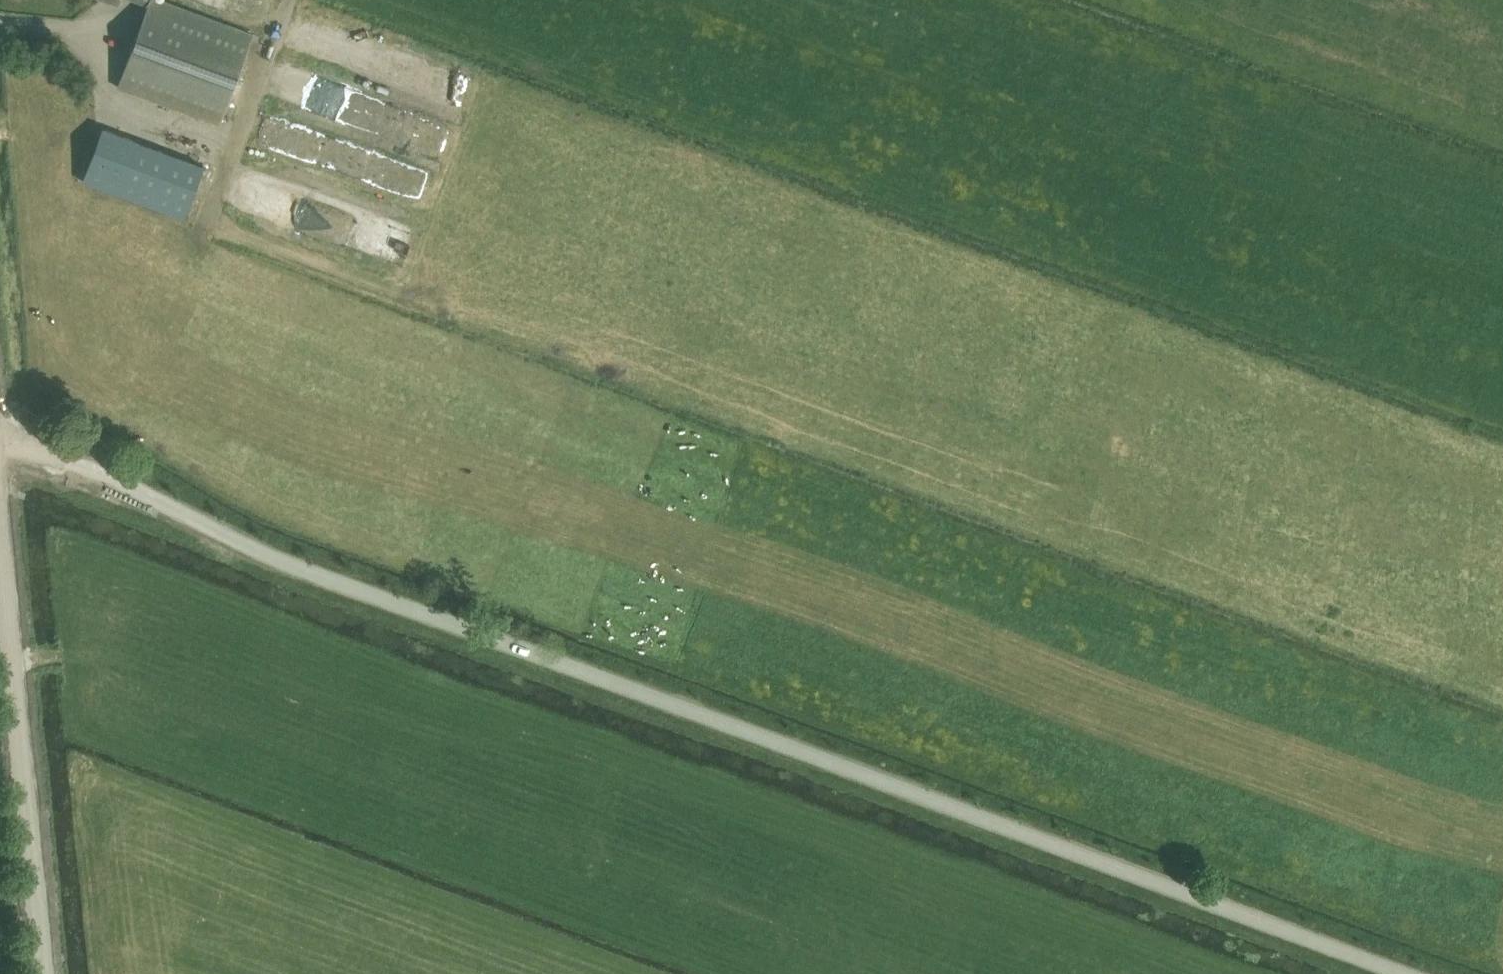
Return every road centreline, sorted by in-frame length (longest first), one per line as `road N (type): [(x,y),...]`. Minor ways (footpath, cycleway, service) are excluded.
road 1 (unclassified): [(1395,973),(290,565),(79,466),(0,442)]
road 2 (unclassified): [(43,973),(0,532)]

